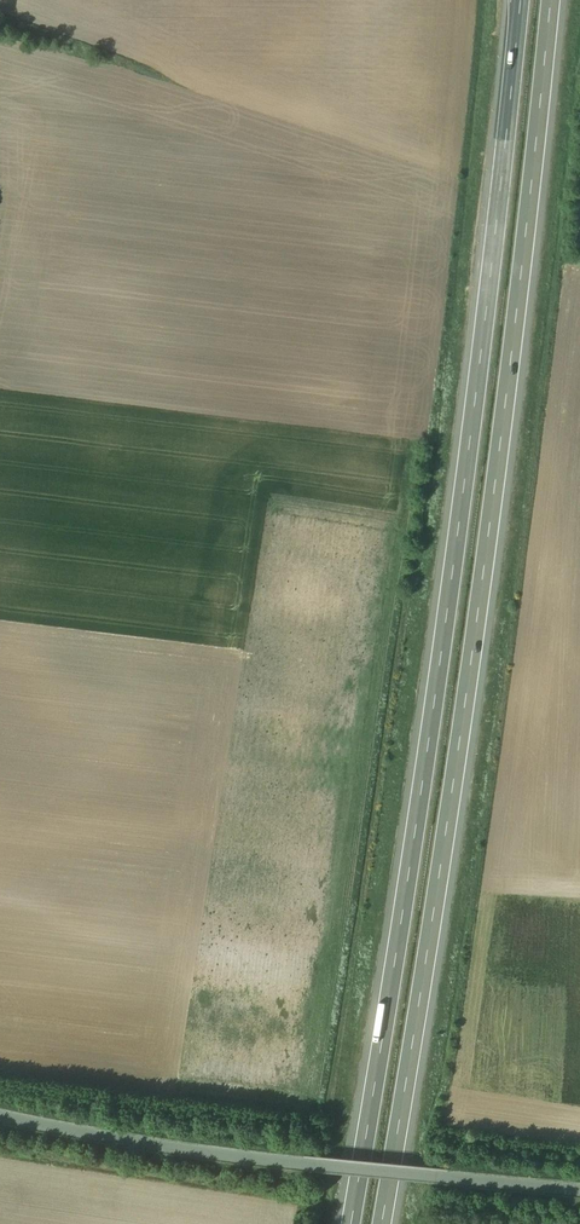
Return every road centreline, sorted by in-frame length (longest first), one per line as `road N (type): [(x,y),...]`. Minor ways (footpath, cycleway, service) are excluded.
road 1 (motorway): [(515,0),(450,559),(346,1223)]
road 2 (motorway): [(386,1223),(489,565),(555,0)]
road 3 (residential): [(284,1156),(579,1185)]
road 4 (unclassified): [(0,1116),(284,1156)]

